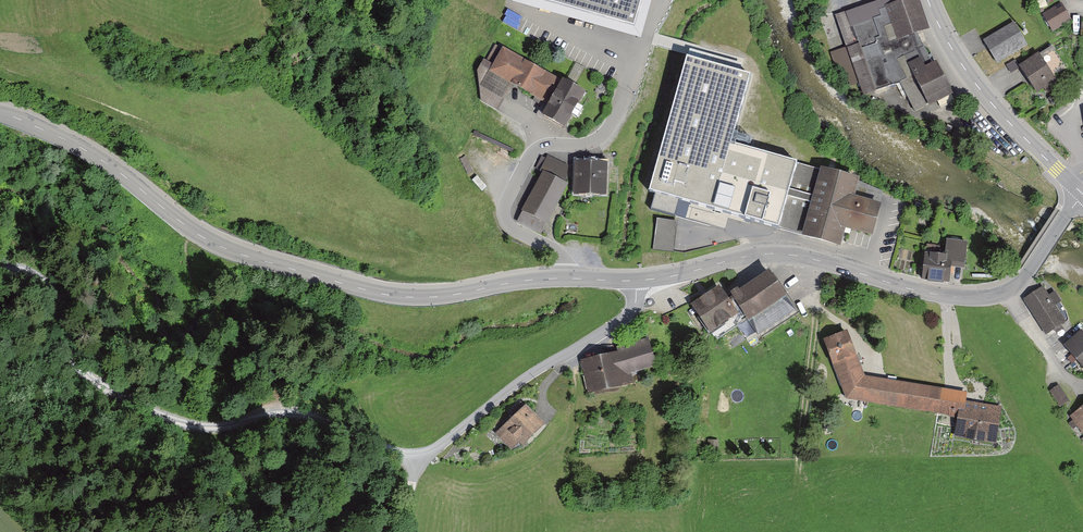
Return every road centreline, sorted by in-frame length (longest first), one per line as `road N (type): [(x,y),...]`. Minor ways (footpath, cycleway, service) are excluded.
road 1 (tertiary): [(577,279),(429,297),(306,274),(187,229),(95,159),(0,116)]
road 2 (tertiary): [(1067,215),(1028,276),(994,296),(899,287),(782,253),(636,281),(577,279)]
road 3 (residential): [(627,94),(598,139),(531,153),(505,204),(513,230),(548,246),(577,279)]
road 4 (tertiary): [(929,0),(992,104),(1072,184)]

